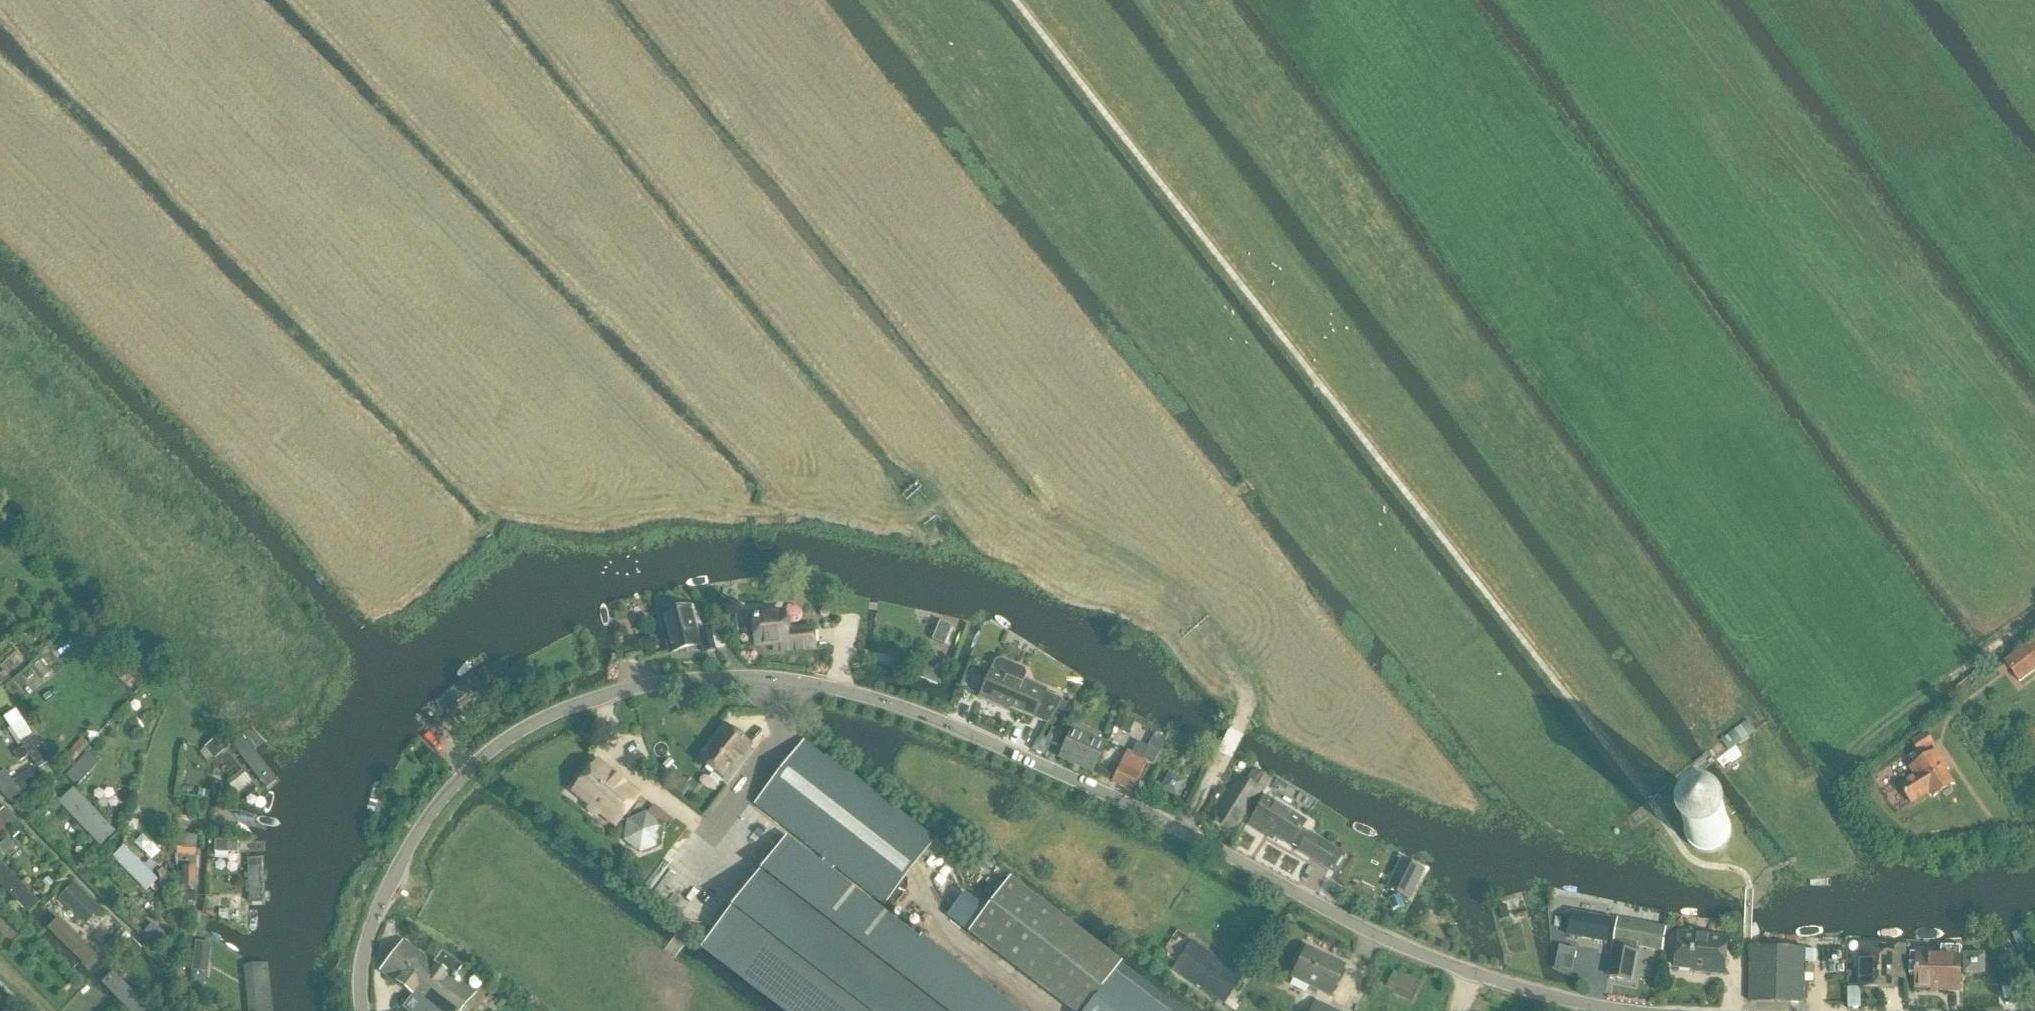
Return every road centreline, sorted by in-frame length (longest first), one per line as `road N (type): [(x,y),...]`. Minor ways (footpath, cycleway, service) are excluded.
road 1 (tertiary): [(364,1010),(362,963),(389,886),(450,794),(520,734),(650,688),(779,678),(954,728),(1167,823),(1364,930),(1520,991),(1619,1010)]
road 2 (track): [(1185,832),(1236,729),(1242,684),(1176,597),(1070,533),(951,506),(898,516),(692,507),(601,521),(510,518),(478,540)]
road 3 (track): [(580,1010),(389,886)]
road 4 (track): [(738,887),(901,1010)]
road 5 (track): [(641,1010),(719,871)]

